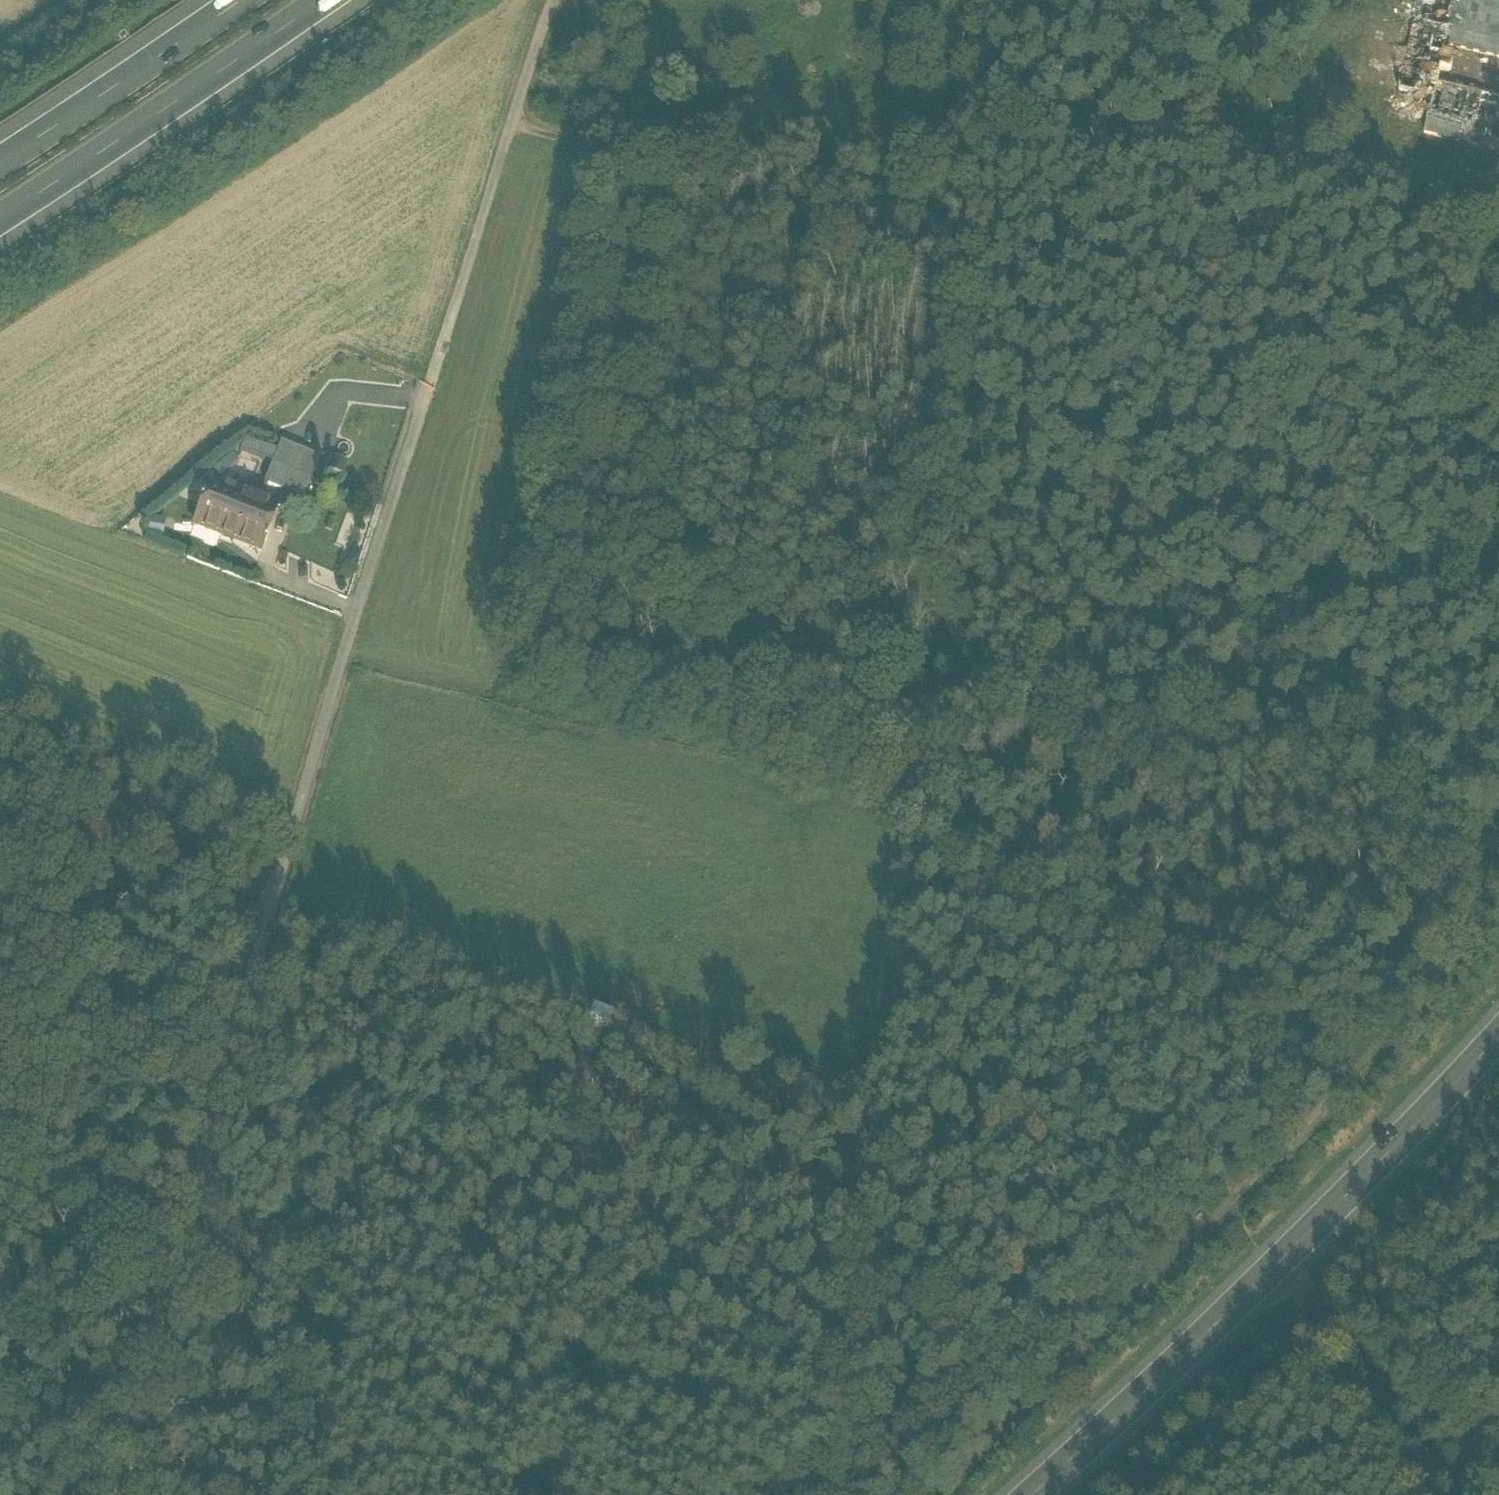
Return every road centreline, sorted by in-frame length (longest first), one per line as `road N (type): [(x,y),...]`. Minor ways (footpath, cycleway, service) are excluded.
road 1 (unclassified): [(555,0),(339,673),(120,1494)]
road 2 (track): [(840,1494),(976,0)]
road 3 (track): [(1498,918),(1239,1203),(944,1494)]
road 4 (primary): [(1025,1494),(1357,1181),(1498,1029)]
road 5 (track): [(955,215),(511,135)]
road 6 (motorway): [(0,227),(338,0)]
road 7 (track): [(1234,1208),(1272,1265),(1389,1395),(1440,1468),(1449,1494)]
road 8 (motorway): [(257,0),(0,173)]
road 9 (track): [(220,1100),(0,1099)]

